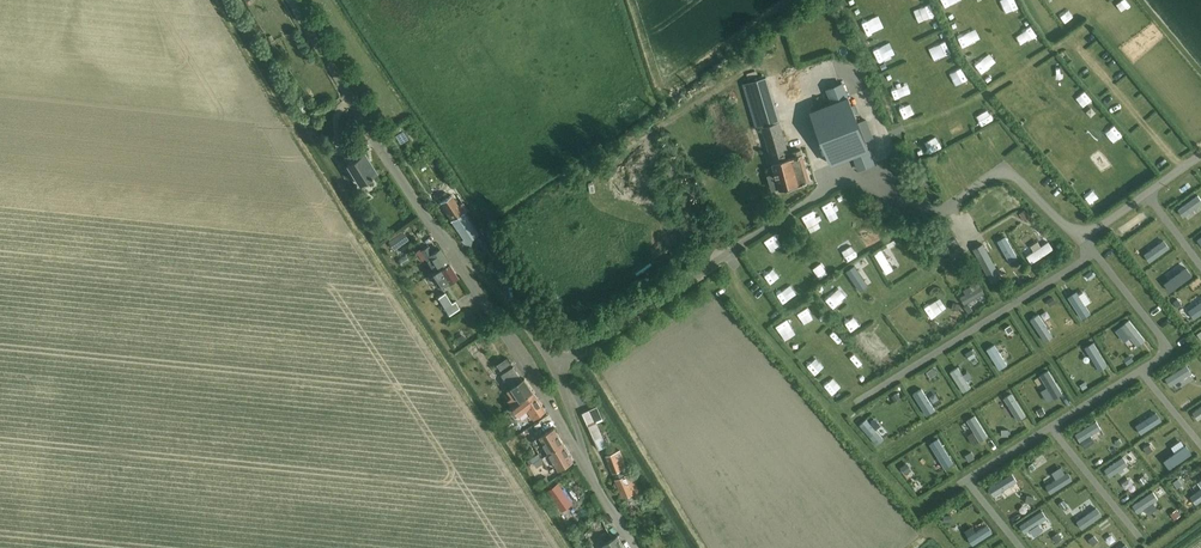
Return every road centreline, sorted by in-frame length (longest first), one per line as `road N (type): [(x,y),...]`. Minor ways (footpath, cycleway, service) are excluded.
road 1 (unclassified): [(635,547),(291,0)]

